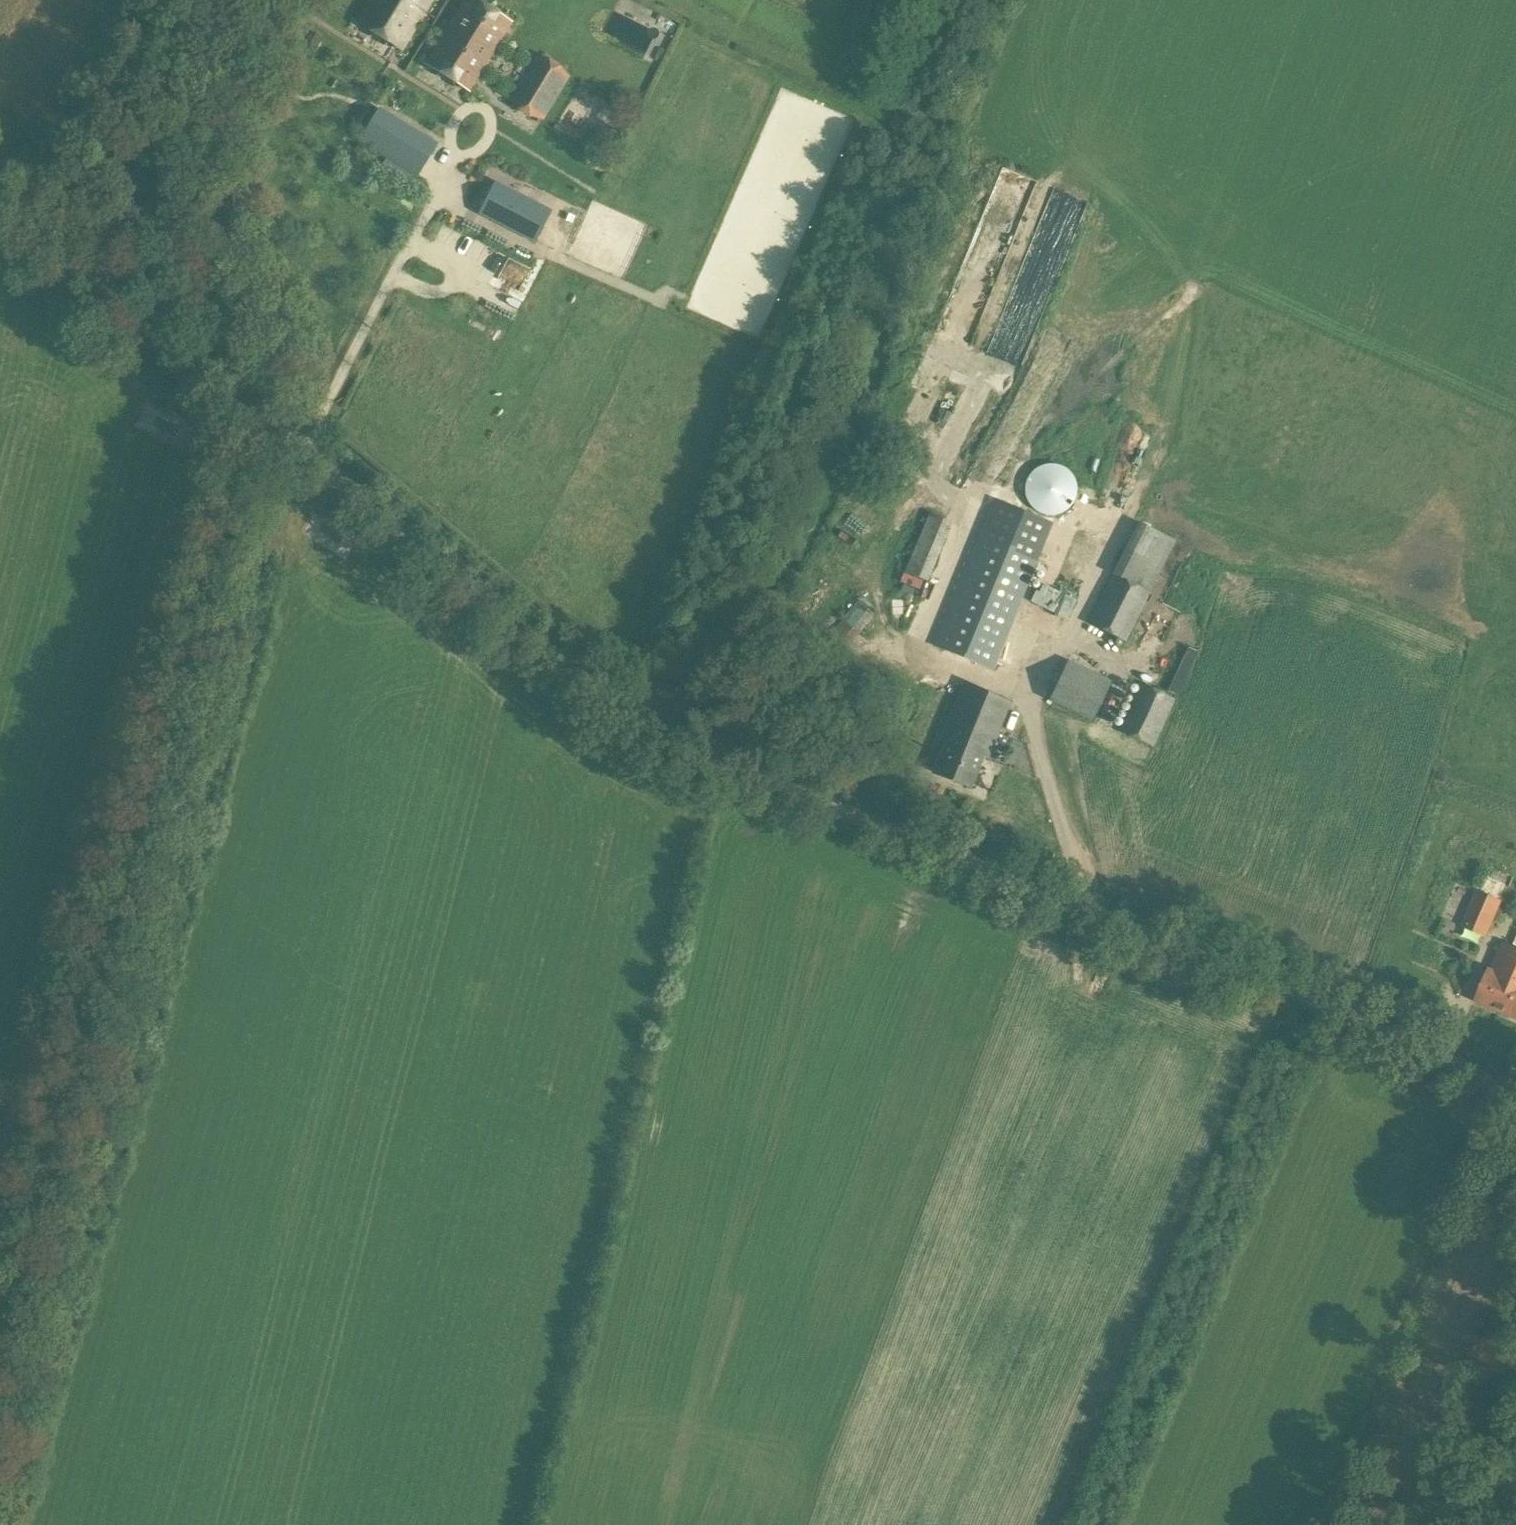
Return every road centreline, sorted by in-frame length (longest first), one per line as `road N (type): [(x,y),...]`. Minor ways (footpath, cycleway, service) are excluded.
road 1 (unclassified): [(1515,1076),(1165,930),(737,769),(566,663),(255,408)]
road 2 (unclassified): [(0,1338),(255,408)]
road 3 (unclassified): [(255,408),(257,320),(184,125),(179,84),(180,52),(202,0)]
road 4 (unclassified): [(255,408),(0,189)]

